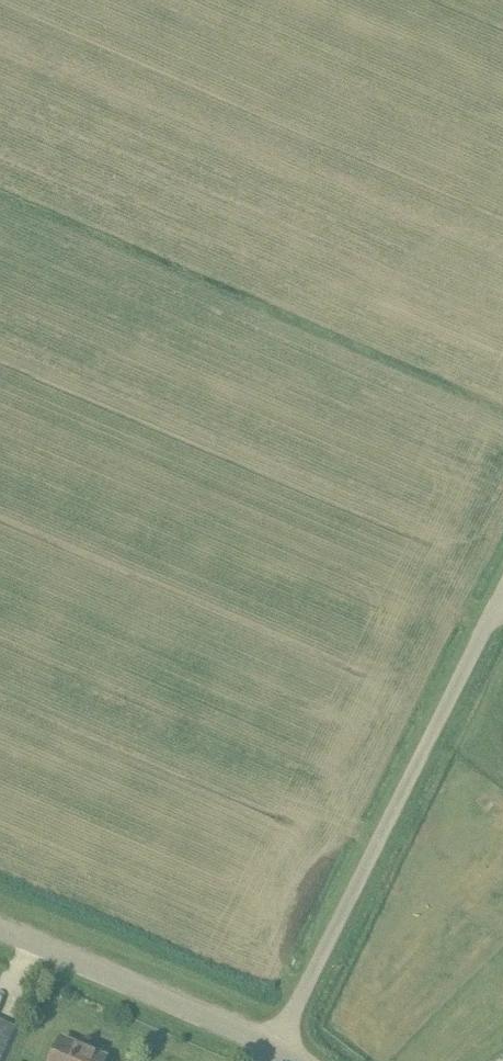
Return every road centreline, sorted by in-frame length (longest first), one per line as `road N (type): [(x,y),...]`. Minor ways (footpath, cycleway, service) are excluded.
road 1 (unclassified): [(502,598),(275,1047)]
road 2 (unclassified): [(275,1047),(0,929)]

